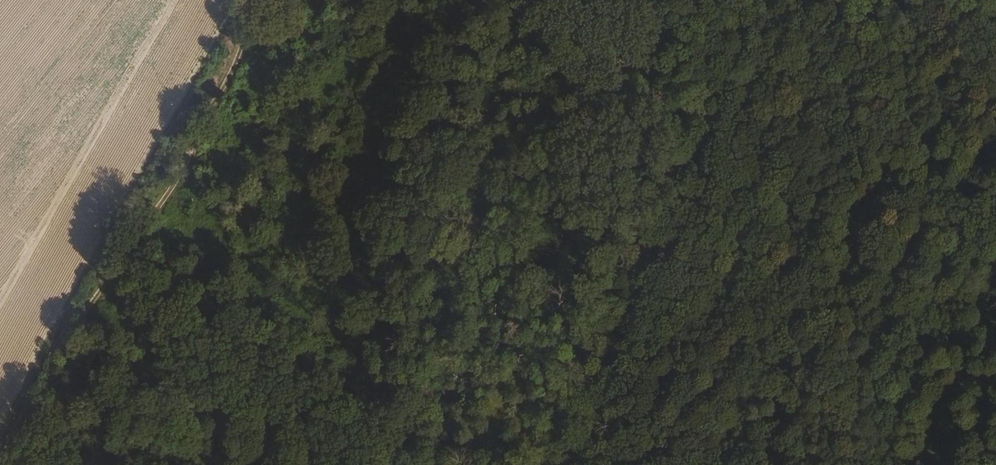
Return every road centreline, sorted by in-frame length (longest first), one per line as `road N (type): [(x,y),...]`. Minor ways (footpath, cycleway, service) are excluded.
road 1 (track): [(0,462),(179,178),(270,0)]
road 2 (track): [(995,100),(942,78),(899,0)]

